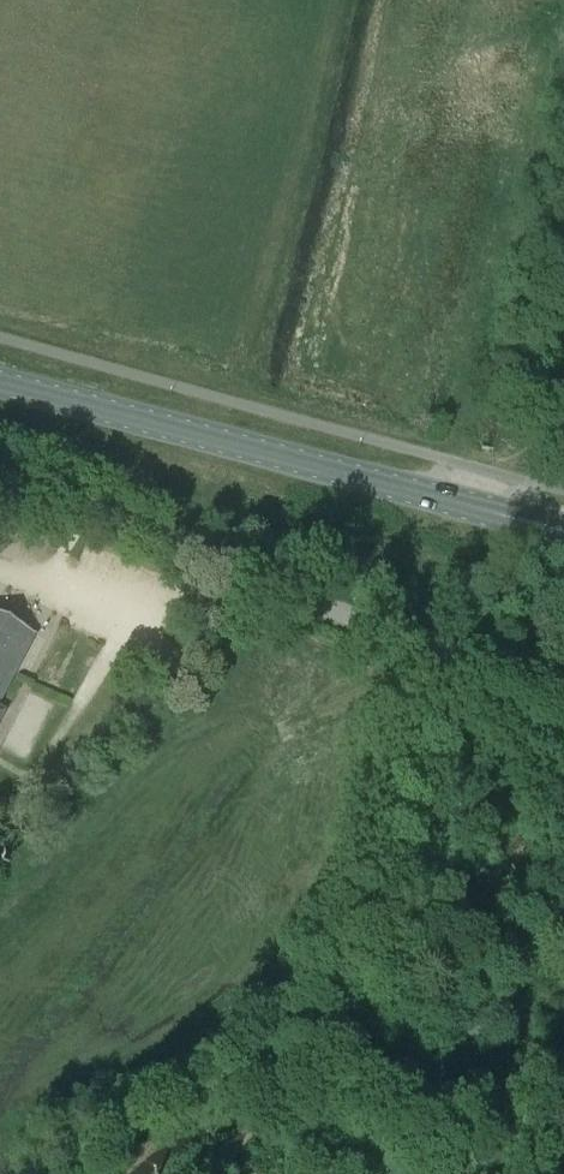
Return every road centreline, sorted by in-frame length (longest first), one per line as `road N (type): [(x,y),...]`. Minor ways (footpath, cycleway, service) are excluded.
road 1 (unclassified): [(563,702),(0,472)]
road 2 (secondary): [(521,519),(0,382)]
road 3 (tertiary): [(335,1173),(492,1005),(563,902)]

